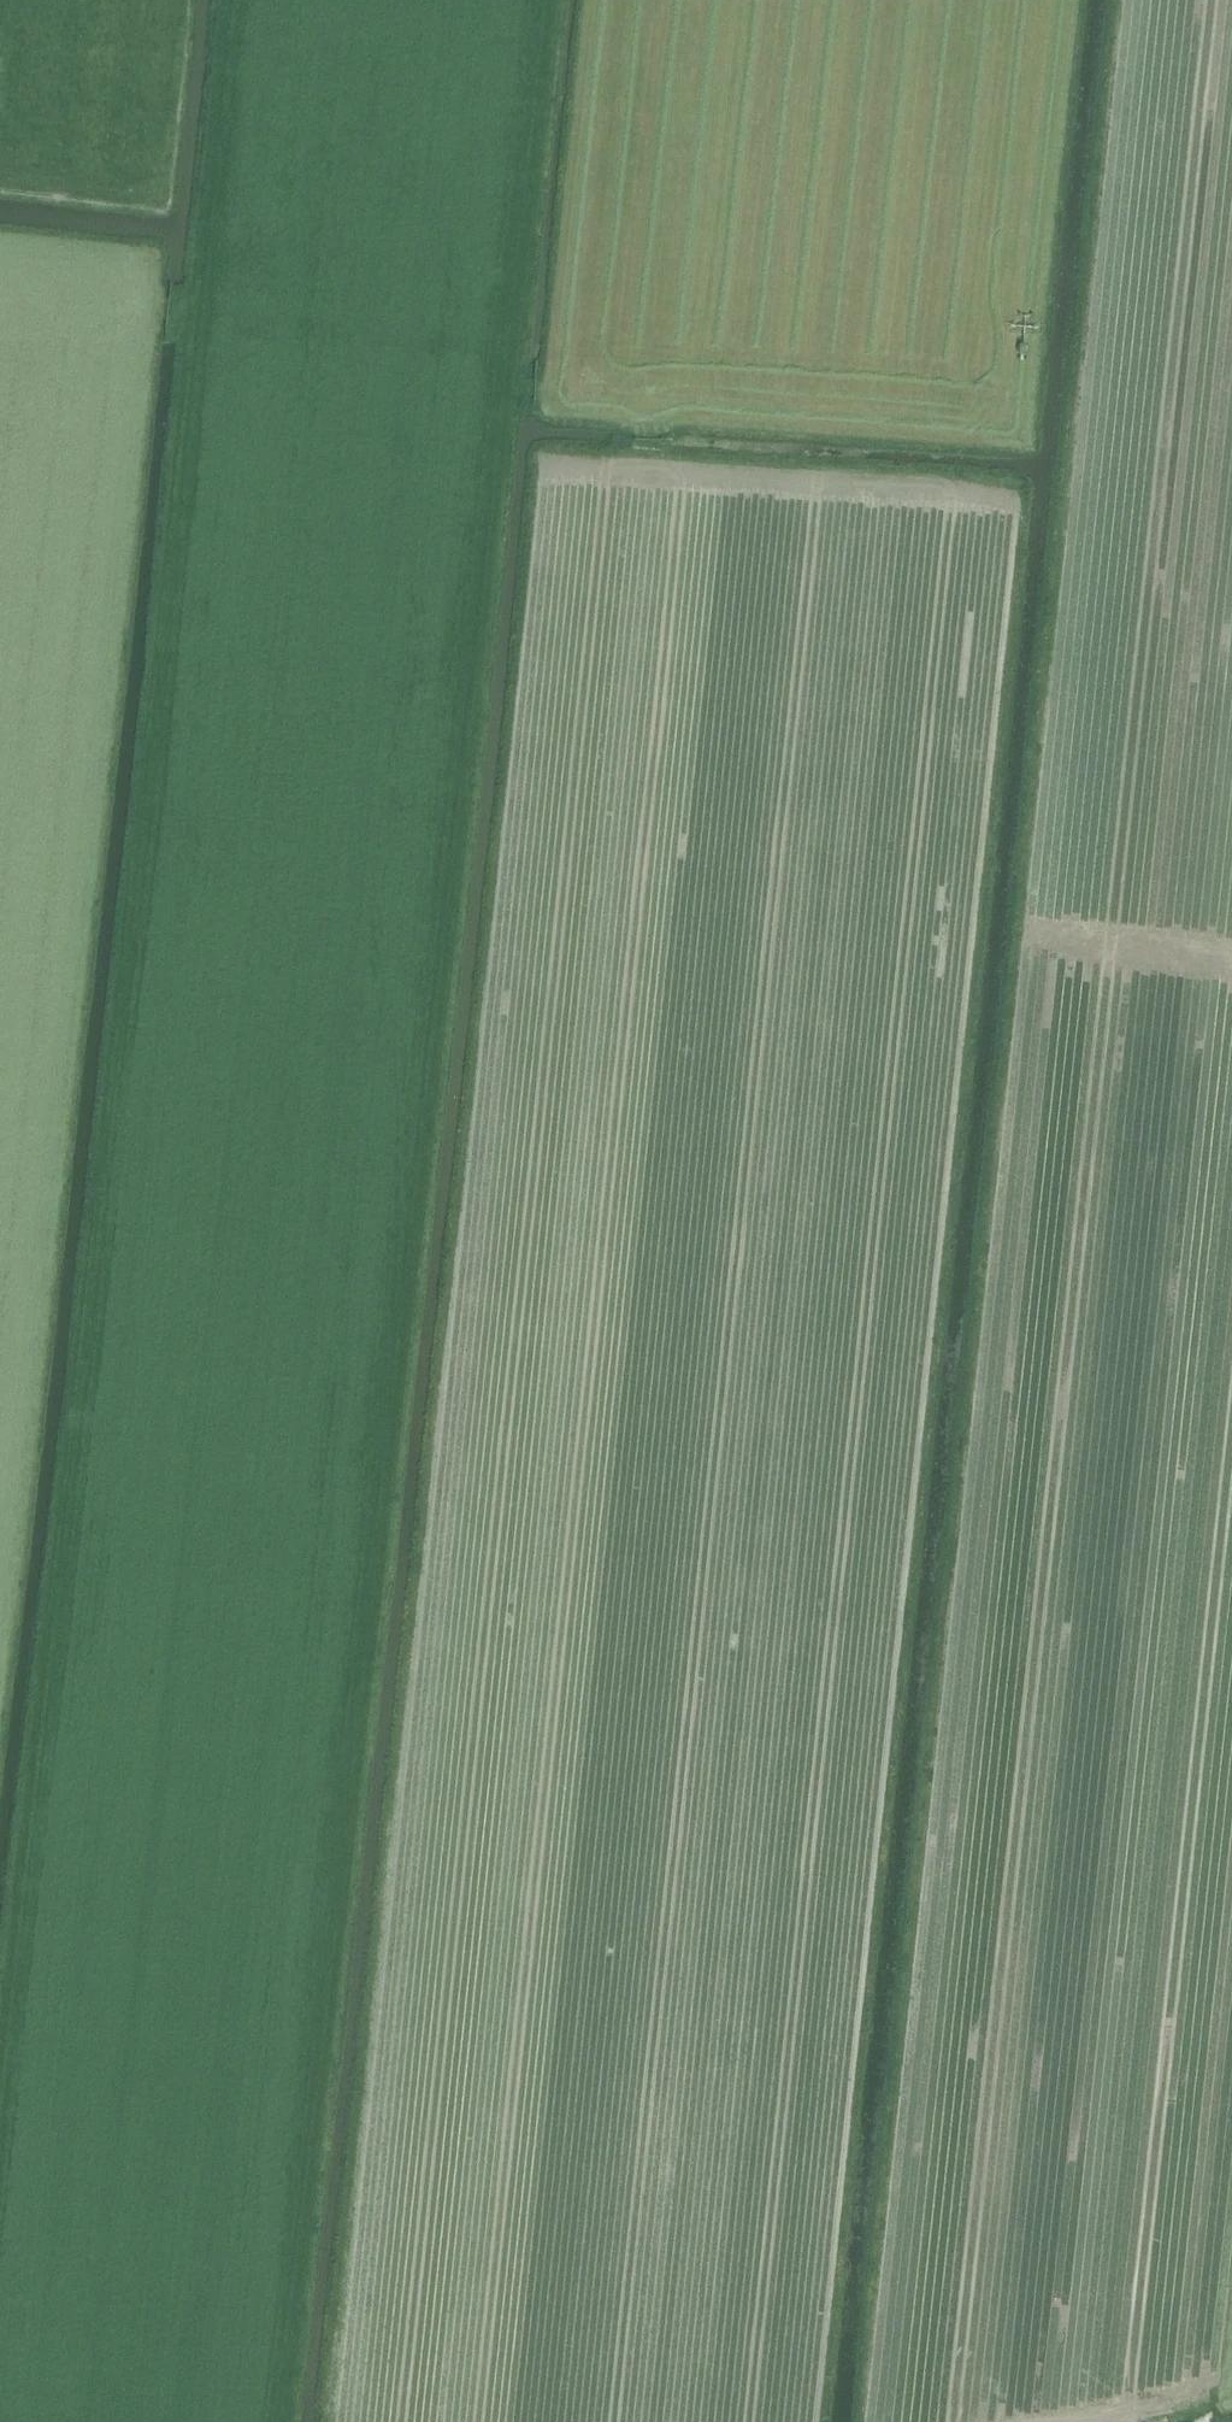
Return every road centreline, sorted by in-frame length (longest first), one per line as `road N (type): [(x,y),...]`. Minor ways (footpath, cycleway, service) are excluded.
road 1 (track): [(1014,2165),(991,2421)]

